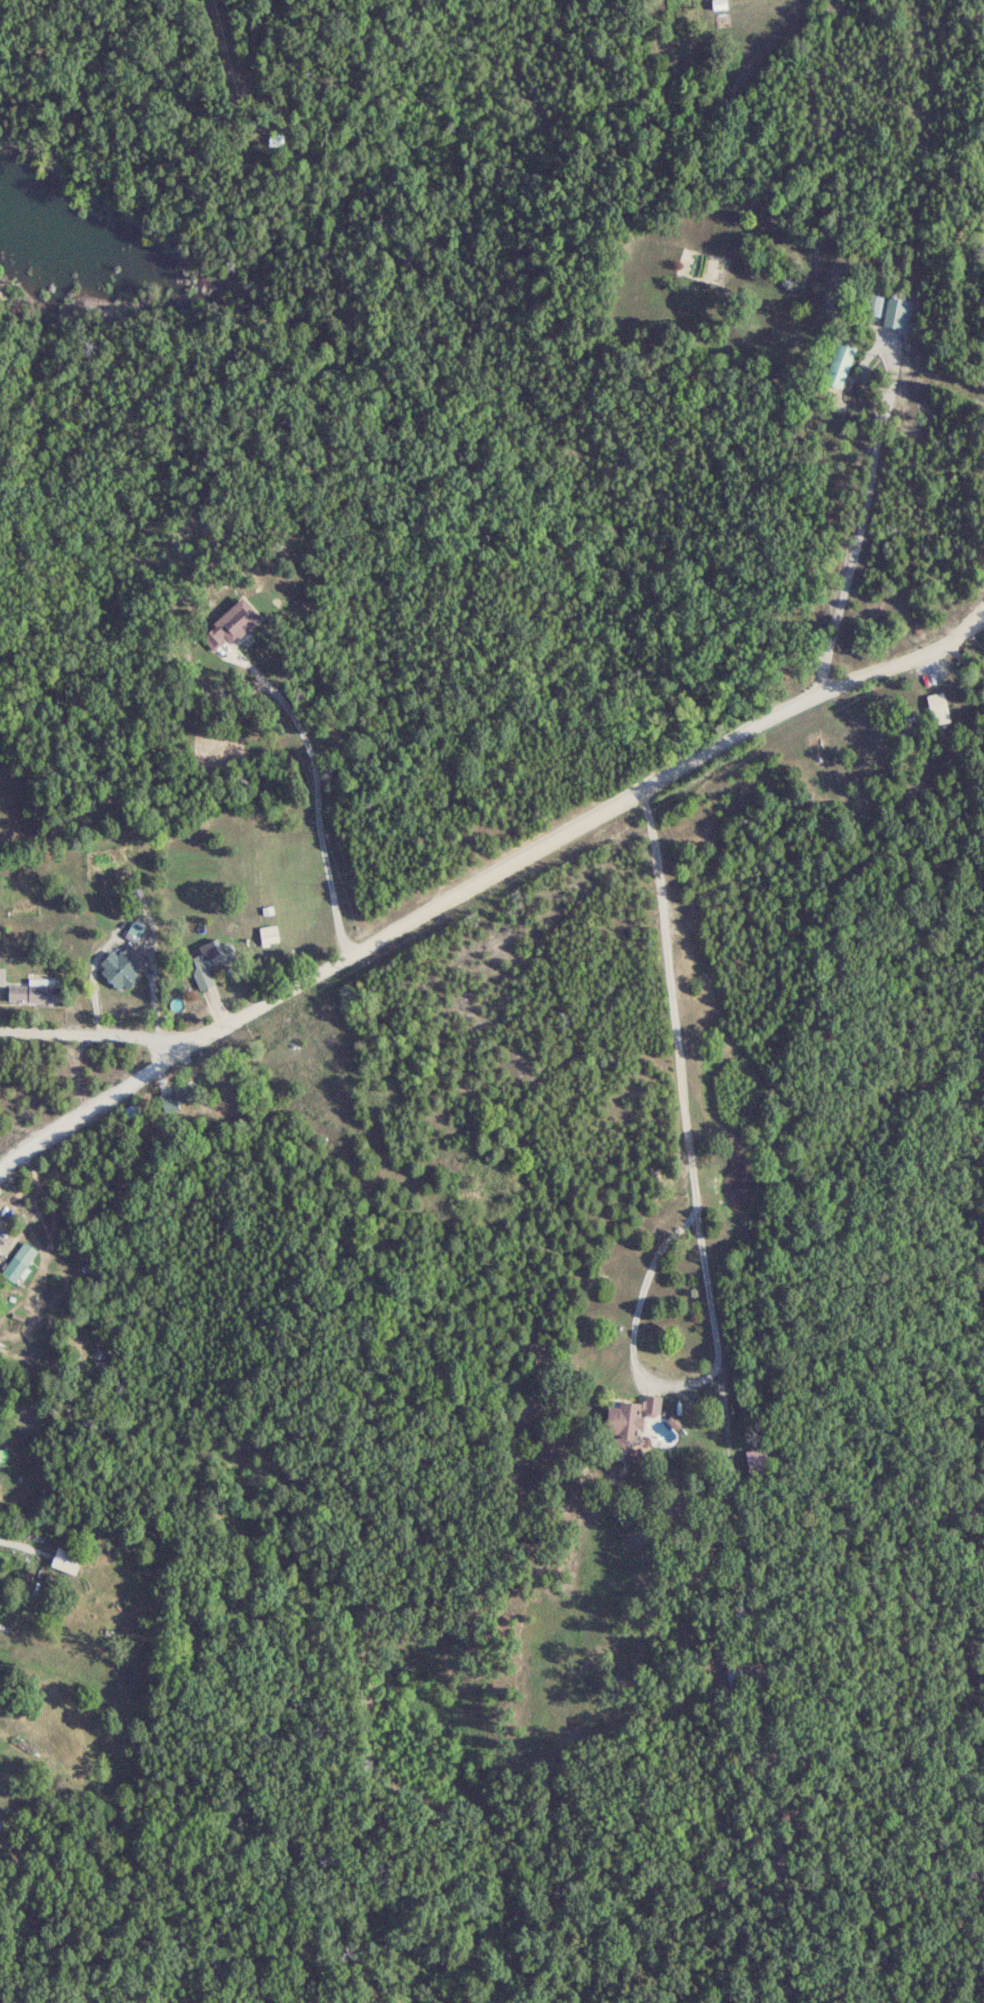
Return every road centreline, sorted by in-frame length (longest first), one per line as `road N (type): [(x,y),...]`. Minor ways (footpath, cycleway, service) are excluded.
road 1 (residential): [(0,1171),(247,1013),(767,721),(917,660),(983,611)]

